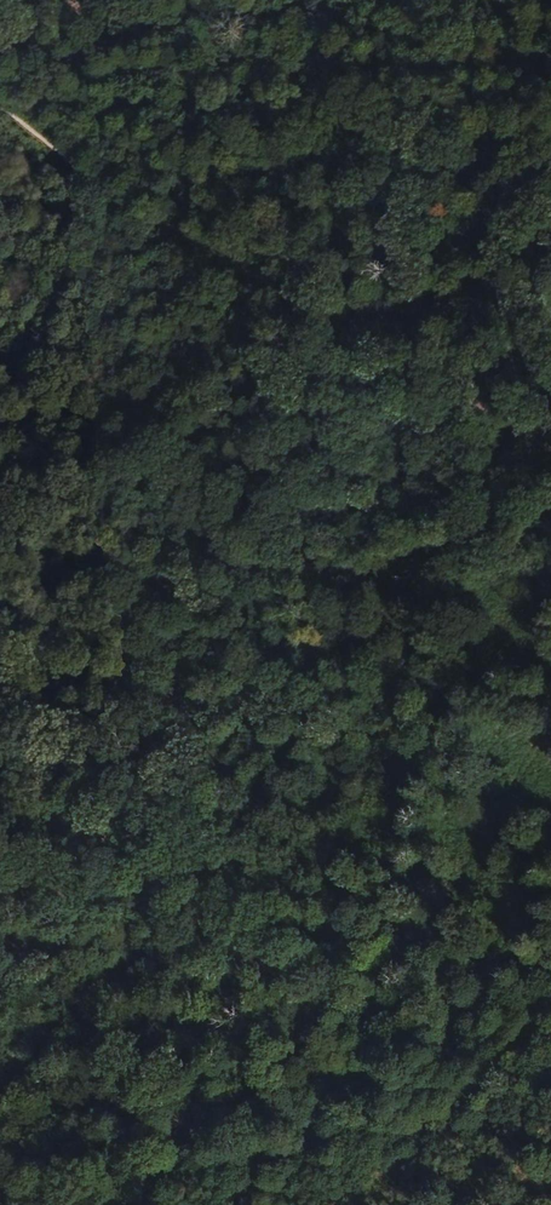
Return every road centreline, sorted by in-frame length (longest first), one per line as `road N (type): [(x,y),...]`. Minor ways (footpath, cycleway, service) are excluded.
road 1 (track): [(271,303),(44,156),(0,114)]
road 2 (track): [(550,453),(271,303)]
road 3 (track): [(550,162),(271,303)]
road 4 (track): [(271,303),(0,403)]

